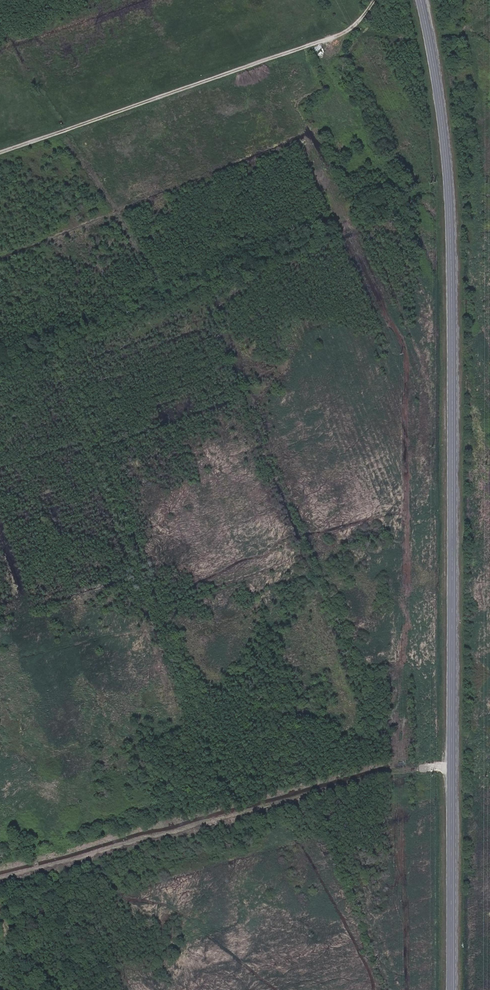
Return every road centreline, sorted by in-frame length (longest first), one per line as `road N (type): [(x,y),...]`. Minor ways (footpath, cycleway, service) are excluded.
road 1 (secondary): [(421,0),(451,207),(451,989)]
road 2 (track): [(425,989),(425,784),(413,770),(0,882)]
road 3 (track): [(375,0),(360,21),(329,40),(0,152)]

